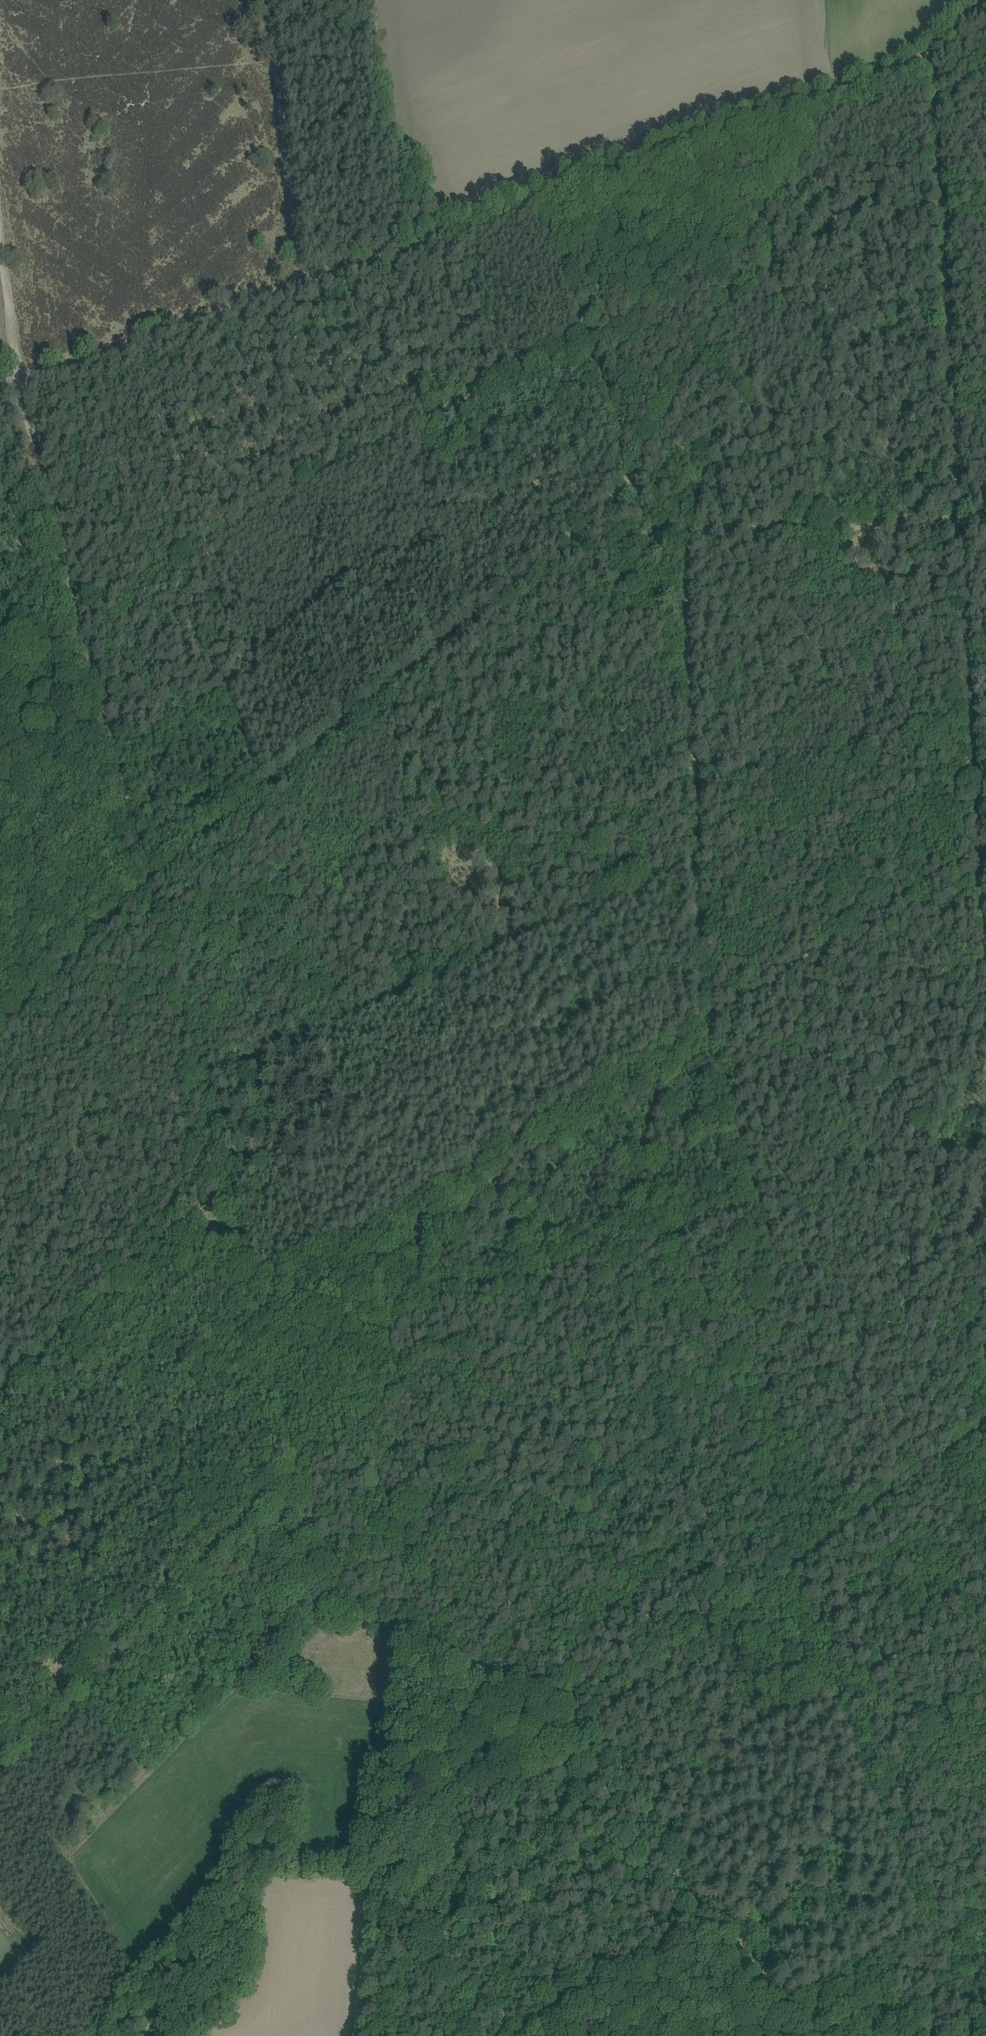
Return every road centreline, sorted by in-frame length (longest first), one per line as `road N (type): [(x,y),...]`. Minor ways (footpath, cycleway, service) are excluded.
road 1 (track): [(0,1038),(147,891),(589,544),(631,482),(822,100)]
road 2 (track): [(985,1099),(922,55),(985,56)]
road 3 (track): [(256,1301),(705,1026),(687,538)]
road 4 (track): [(787,2003),(918,1925),(793,1578),(741,1389),(779,1277),(760,1210)]
road 5 (track): [(72,617),(301,1472)]
road 6 (track): [(381,1634),(602,1731),(809,2035)]
road 7 (track): [(698,865),(199,1088)]
road 8 (track): [(602,1731),(985,1428)]
road 9 (track): [(741,1389),(381,1634)]
road 10 (track): [(6,1753),(301,1472)]
road 11 (track): [(985,528),(589,544)]
road 12 (track): [(400,1642),(357,2035)]
road 13 (track): [(228,1195),(0,1401)]
road 14 (track): [(631,482),(535,202)]
road 15 (track): [(266,0),(297,288)]
road 16 (track): [(43,493),(0,261)]
road 17 (track): [(301,1472),(338,1615),(381,1634)]
road 18 (track): [(972,864),(807,964)]
road 19 (track): [(760,1210),(705,1026)]

